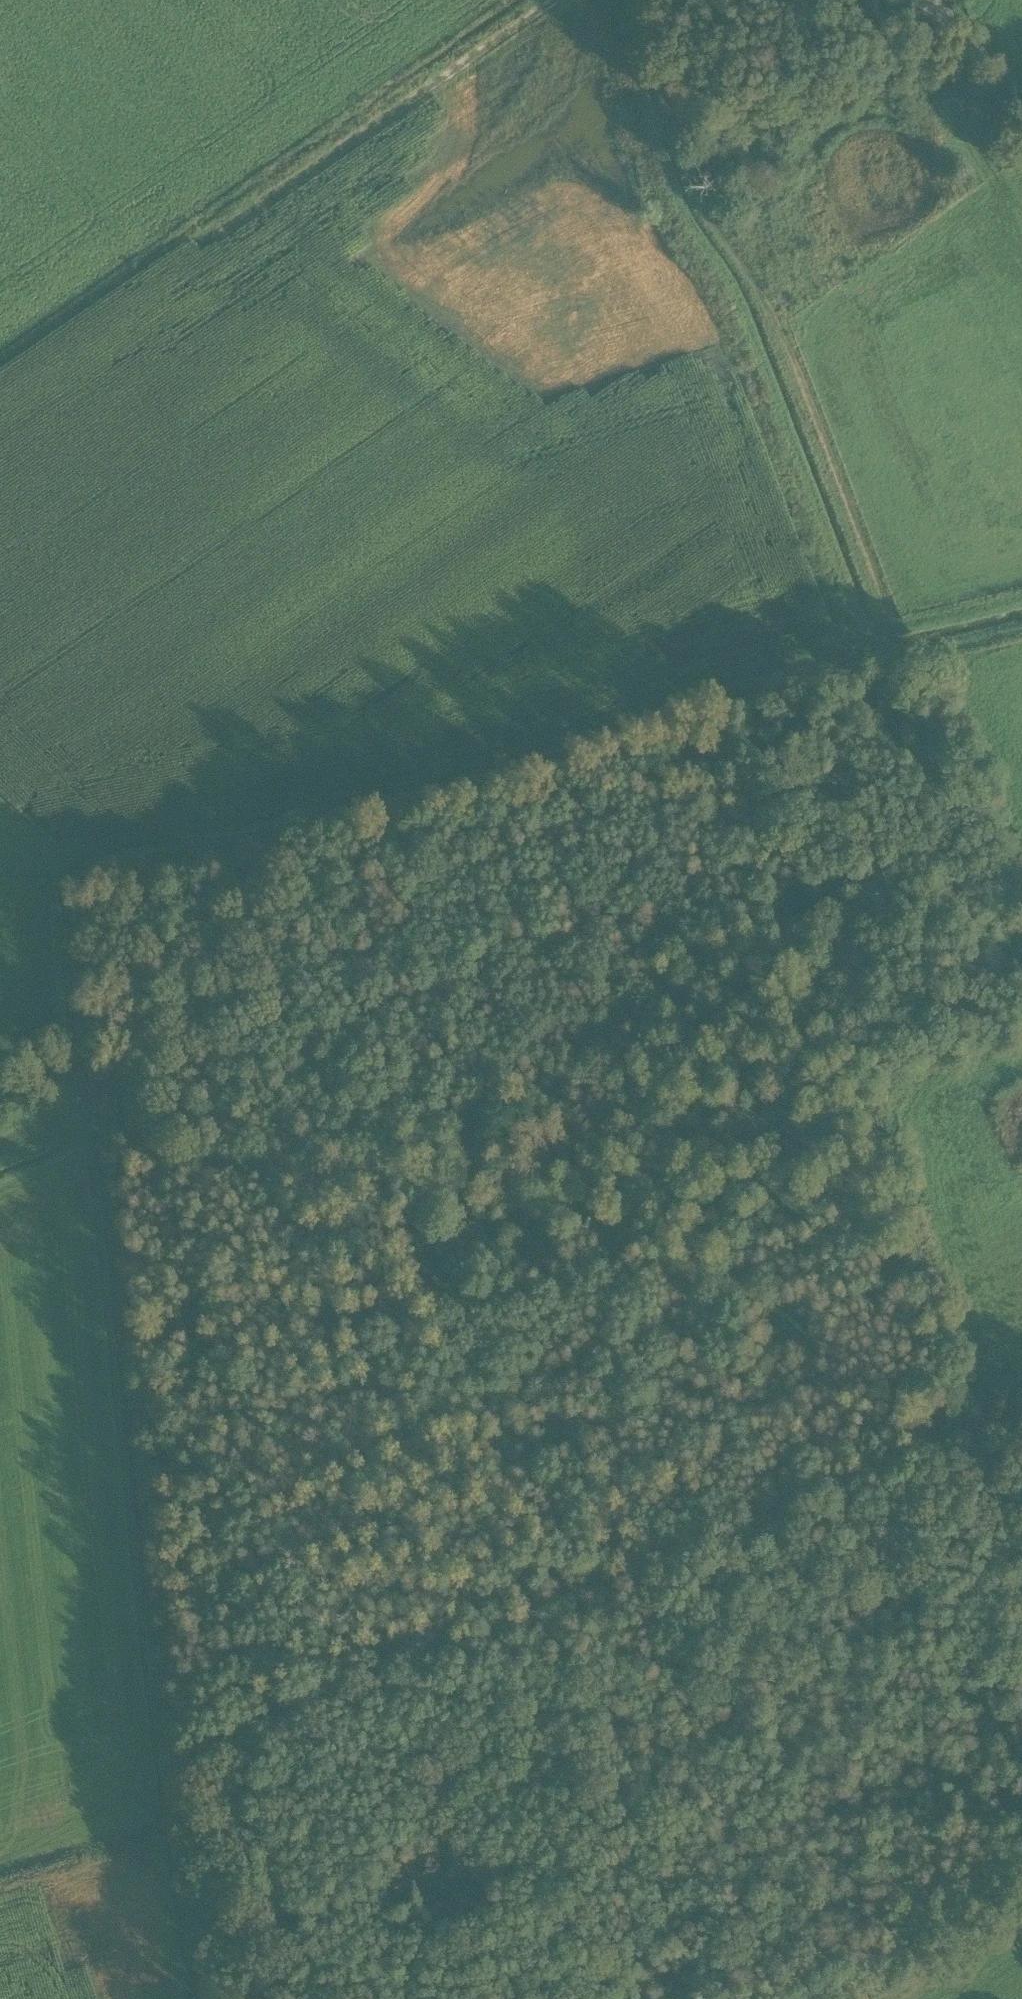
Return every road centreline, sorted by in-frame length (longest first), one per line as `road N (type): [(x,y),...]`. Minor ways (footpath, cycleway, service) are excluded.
road 1 (track): [(0,383),(553,0)]
road 2 (track): [(0,1147),(57,1124),(183,1163),(265,1174)]

